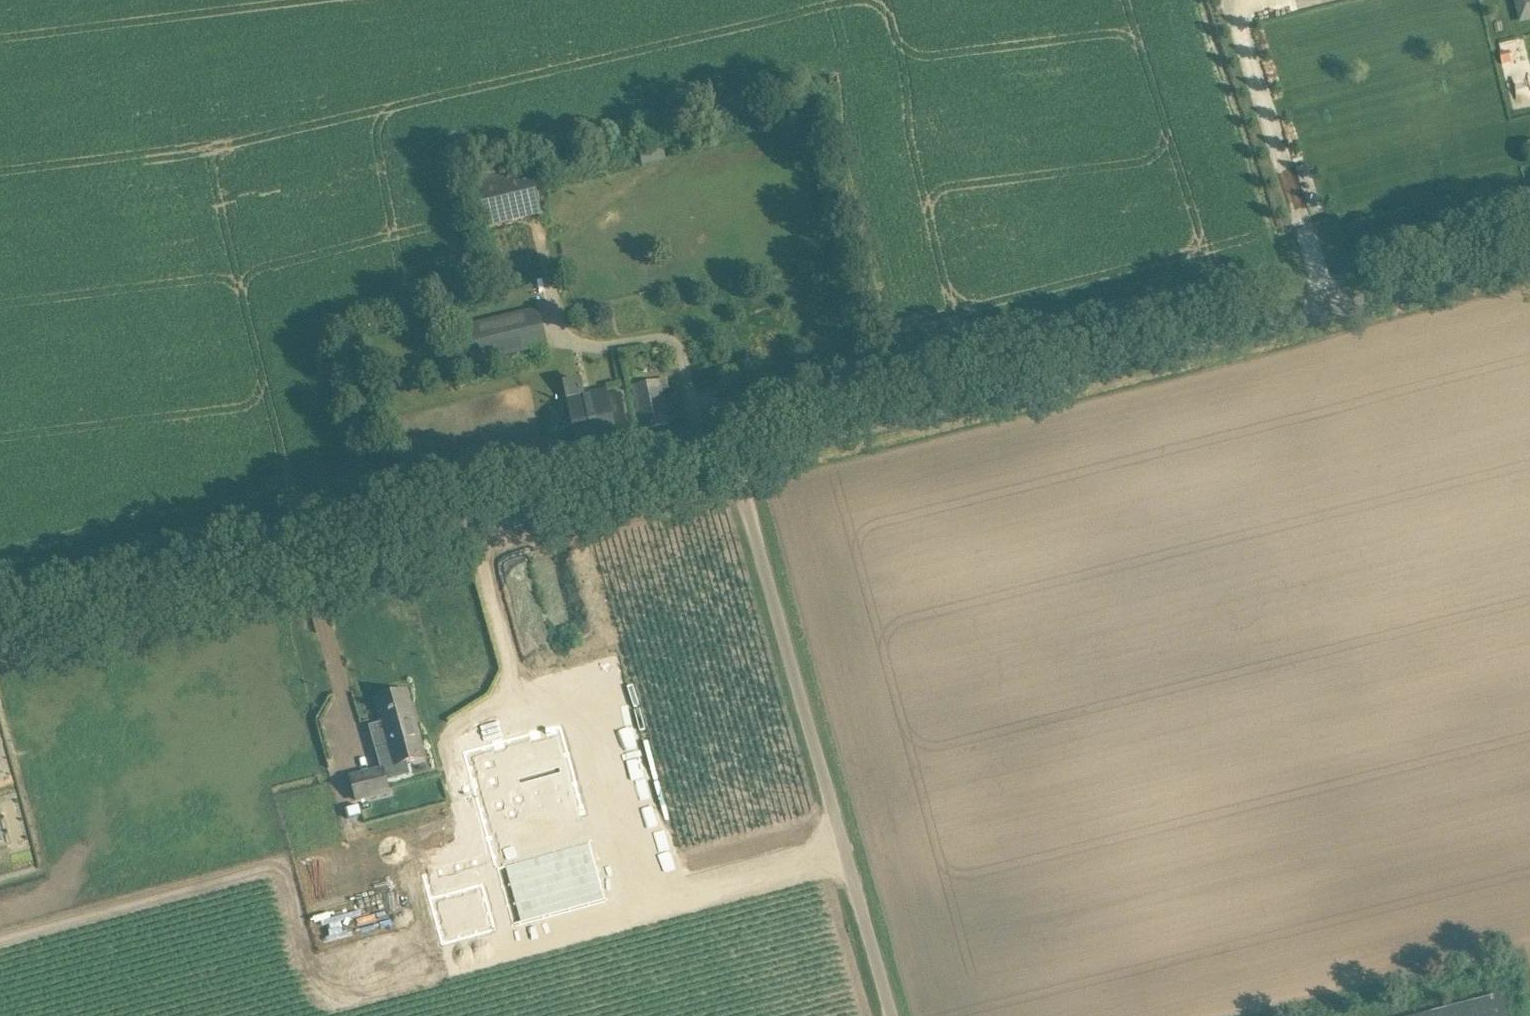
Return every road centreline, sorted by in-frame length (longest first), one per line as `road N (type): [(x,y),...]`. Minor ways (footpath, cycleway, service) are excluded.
road 1 (unclassified): [(729,457),(1529,255)]
road 2 (unclassified): [(0,642),(729,457)]
road 3 (unclassified): [(891,1015),(729,457)]

